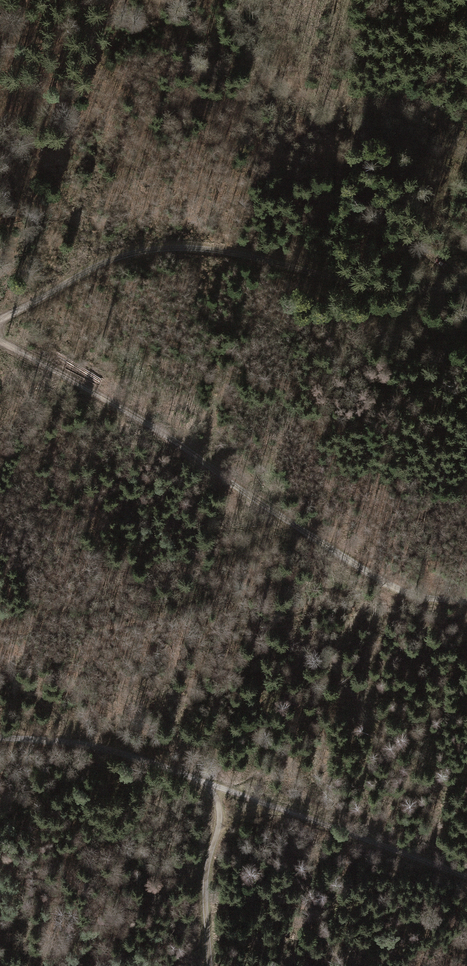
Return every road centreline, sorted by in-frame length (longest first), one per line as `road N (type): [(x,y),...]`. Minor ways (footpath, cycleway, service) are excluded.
road 1 (track): [(466,601),(406,595),(135,415),(0,341)]
road 2 (track): [(466,287),(388,289),(224,251),(161,249),(103,263),(0,319)]
road 3 (track): [(201,782),(466,875)]
road 4 (track): [(201,782),(146,760),(0,742)]
road 5 (track): [(210,965),(206,891),(221,830),(219,806),(201,782)]

